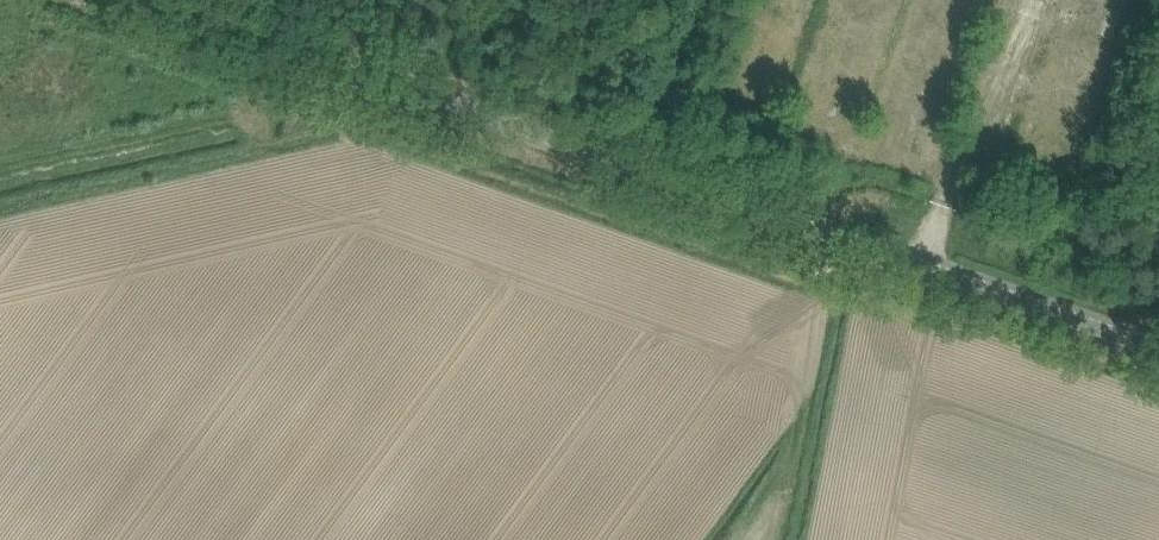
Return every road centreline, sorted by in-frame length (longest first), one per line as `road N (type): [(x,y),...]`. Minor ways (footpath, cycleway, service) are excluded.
road 1 (tertiary): [(1158,349),(161,0)]
road 2 (track): [(0,207),(332,132),(348,114),(454,104)]
road 3 (track): [(793,0),(755,107),(893,156)]
road 4 (track): [(949,175),(1013,0)]
road 5 (track): [(893,156),(948,0)]
road 6 (track): [(823,131),(869,0)]

